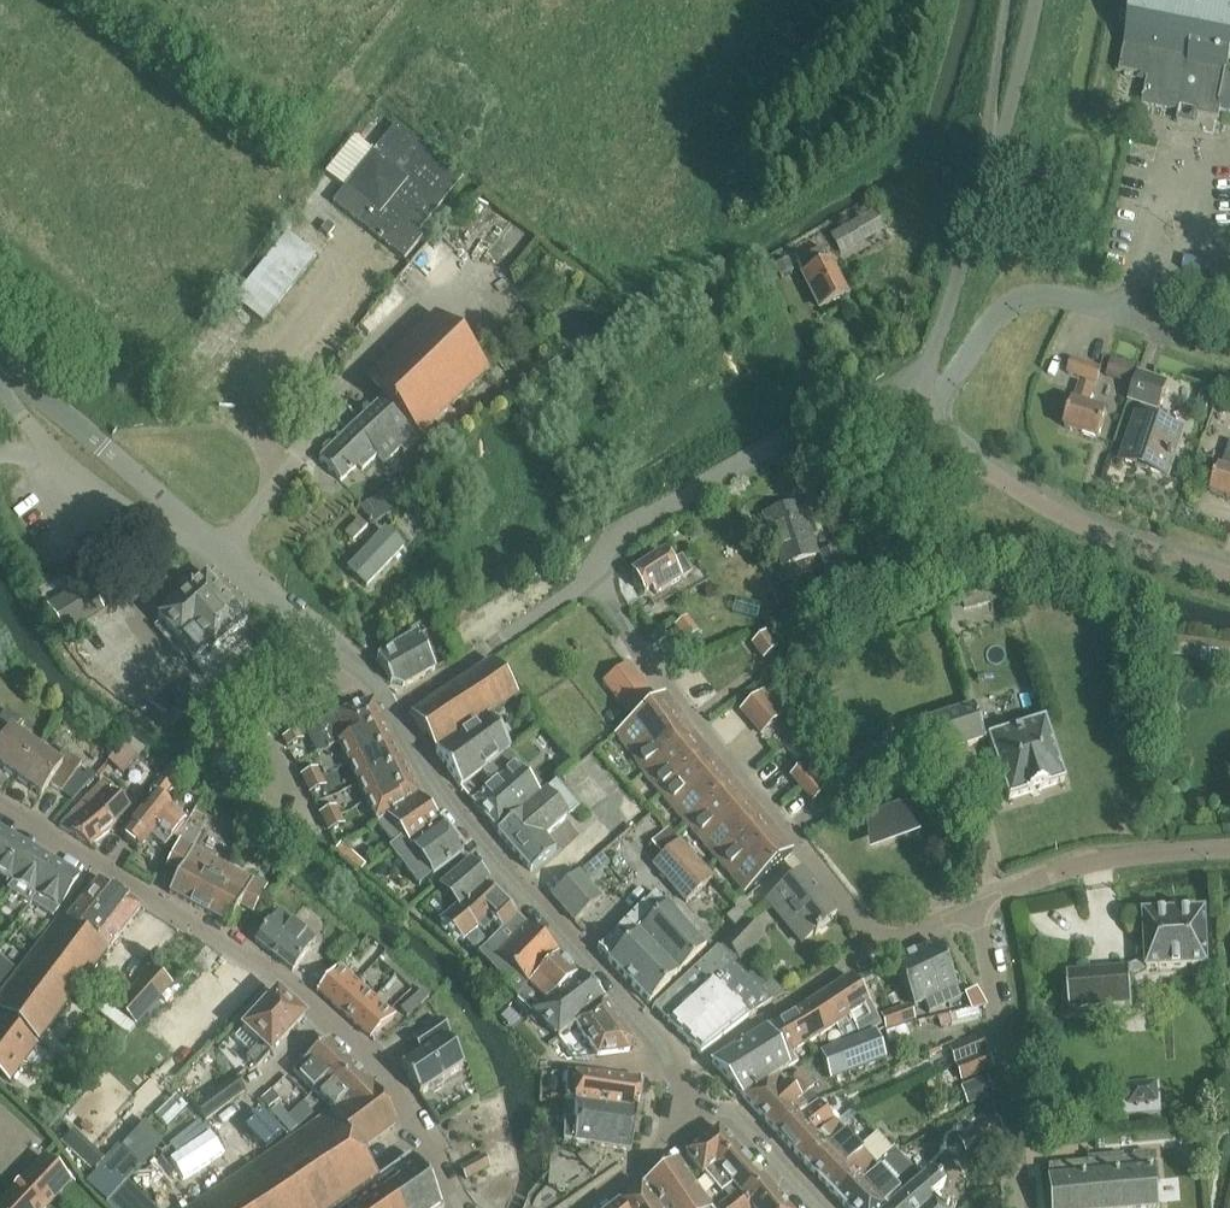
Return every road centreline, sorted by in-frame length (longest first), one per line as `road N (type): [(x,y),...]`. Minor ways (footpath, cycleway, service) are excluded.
road 1 (unclassified): [(460,1207),(417,1124),(370,1056),(274,975),(0,801)]
road 2 (unclassified): [(688,1116),(689,1071),(449,805),(394,710)]
road 3 (residential): [(884,943),(641,647),(594,578)]
road 4 (residential): [(1206,158),(1176,157),(1150,251),(1114,315),(1040,290),(997,316),(928,424)]
road 5 (unclassified): [(915,388),(967,261),(1036,0)]
road 6 (residential): [(594,578),(619,543),(680,502),(863,401),(915,388)]
road 7 (residential): [(1229,576),(1125,542),(1031,499),(928,424)]
road 8 (unclassified): [(1018,1207),(1009,1090),(974,910)]
road 9 (residential): [(974,910),(1016,887),(1104,859),(1229,850)]
road 10 (residential): [(394,710),(594,578)]
road 11 (residential): [(394,710),(355,661),(218,552)]
road 12 (unclassified): [(49,458),(128,512),(218,552)]
road 13 (unclassified): [(823,1207),(736,1113),(688,1116)]
road 14 (residential): [(218,552),(103,447)]
road 15 (unclassified): [(588,1207),(659,1152),(688,1116)]
road 16 (unclassified): [(103,447),(0,365)]

